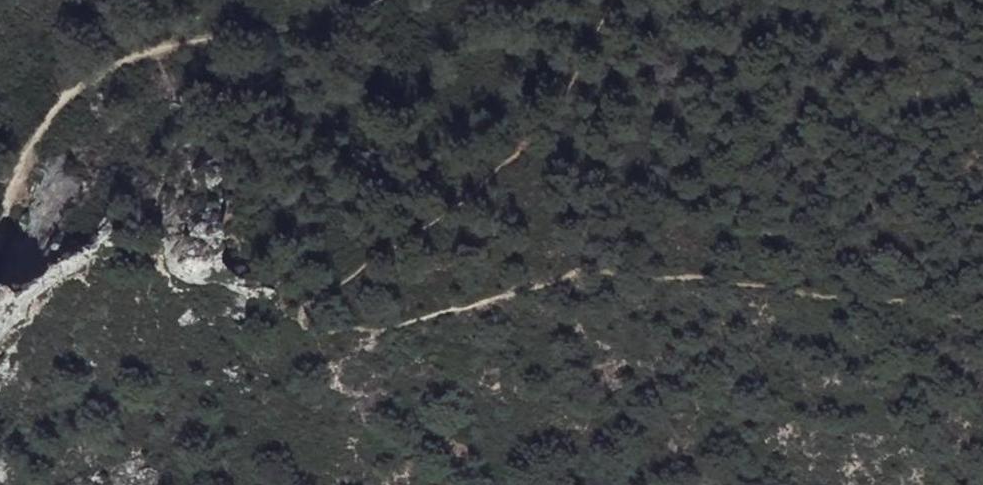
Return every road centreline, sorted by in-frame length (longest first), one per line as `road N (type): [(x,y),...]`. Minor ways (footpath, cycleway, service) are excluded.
road 1 (track): [(0,217),(23,161),(68,96),(157,49),(277,30),(382,0)]

